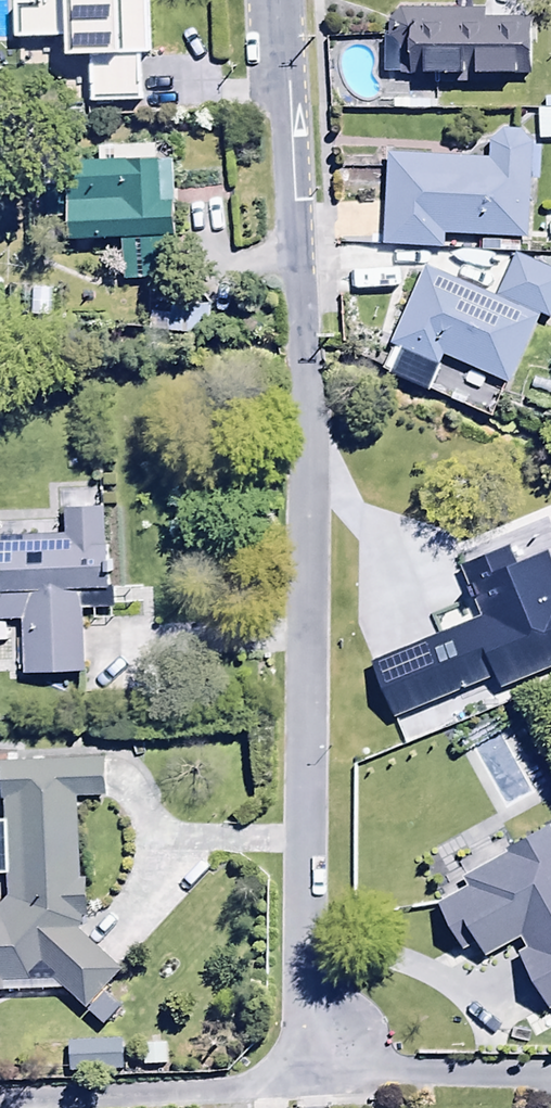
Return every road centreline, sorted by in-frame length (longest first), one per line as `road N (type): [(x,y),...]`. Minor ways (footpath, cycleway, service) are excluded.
road 1 (residential): [(279,0),(316,403),(304,886),(315,1077)]

